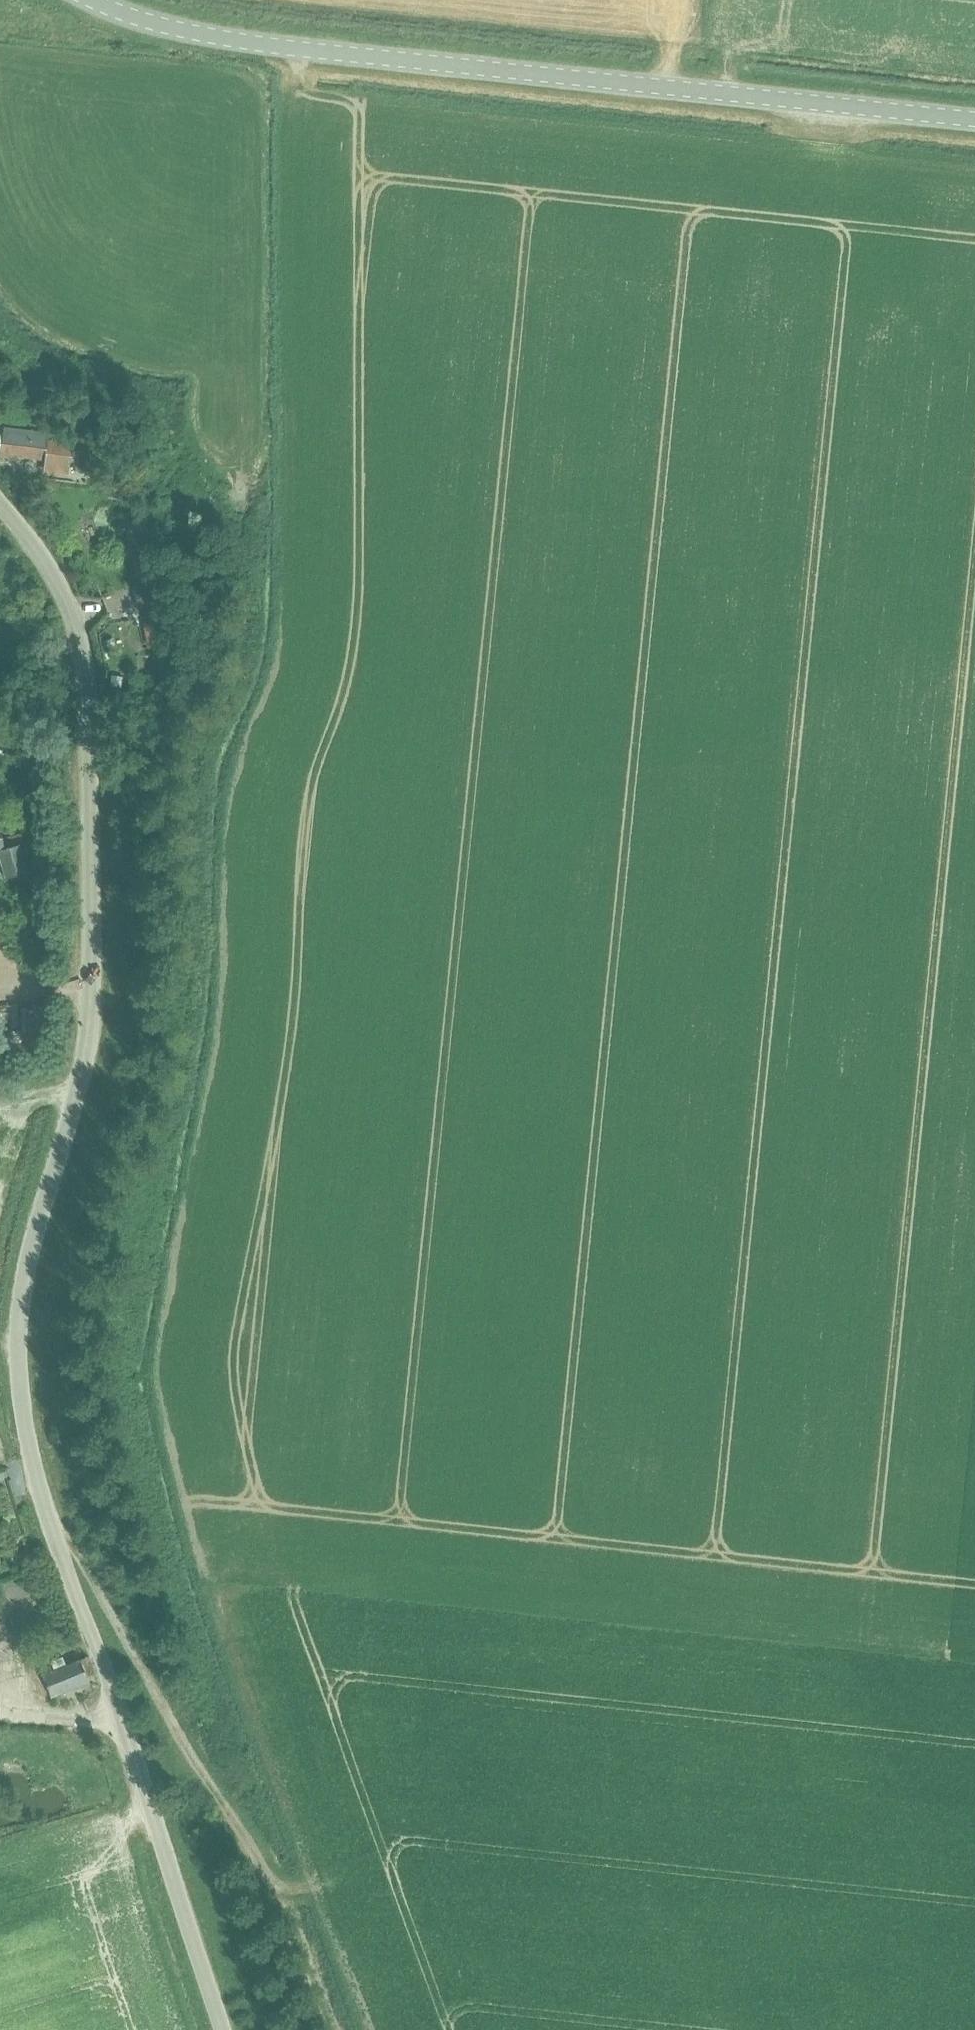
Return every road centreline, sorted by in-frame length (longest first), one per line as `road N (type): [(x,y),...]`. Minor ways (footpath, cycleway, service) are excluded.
road 1 (unclassified): [(225,2029),(18,1412),(30,1242),(78,1099),(92,1028),(97,758),(89,649),(47,562),(0,502)]
road 2 (tertiary): [(974,121),(313,54),(147,20),(104,0)]
road 3 (track): [(45,1499),(259,1868),(276,1886),(323,1891)]

